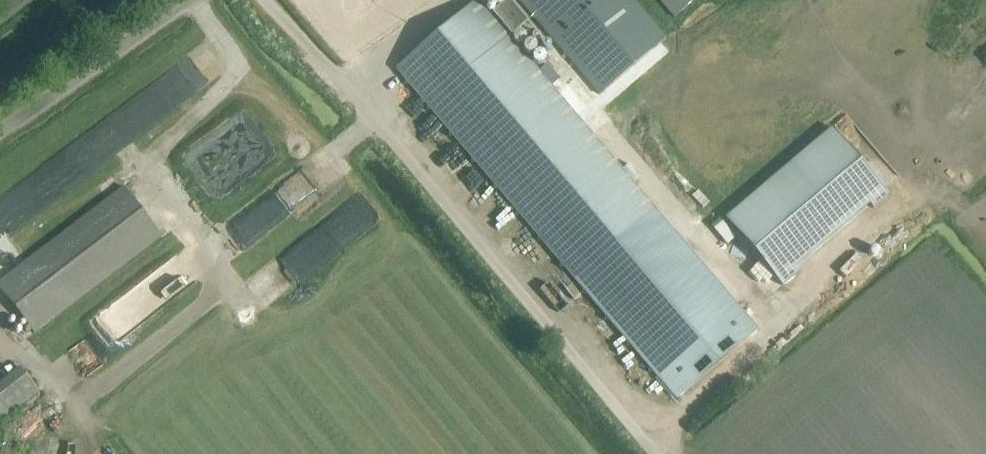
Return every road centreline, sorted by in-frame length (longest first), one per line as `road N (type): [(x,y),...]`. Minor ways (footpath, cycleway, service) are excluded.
road 1 (unclassified): [(654,453),(262,0)]
road 2 (unclassified): [(0,129),(196,0)]

